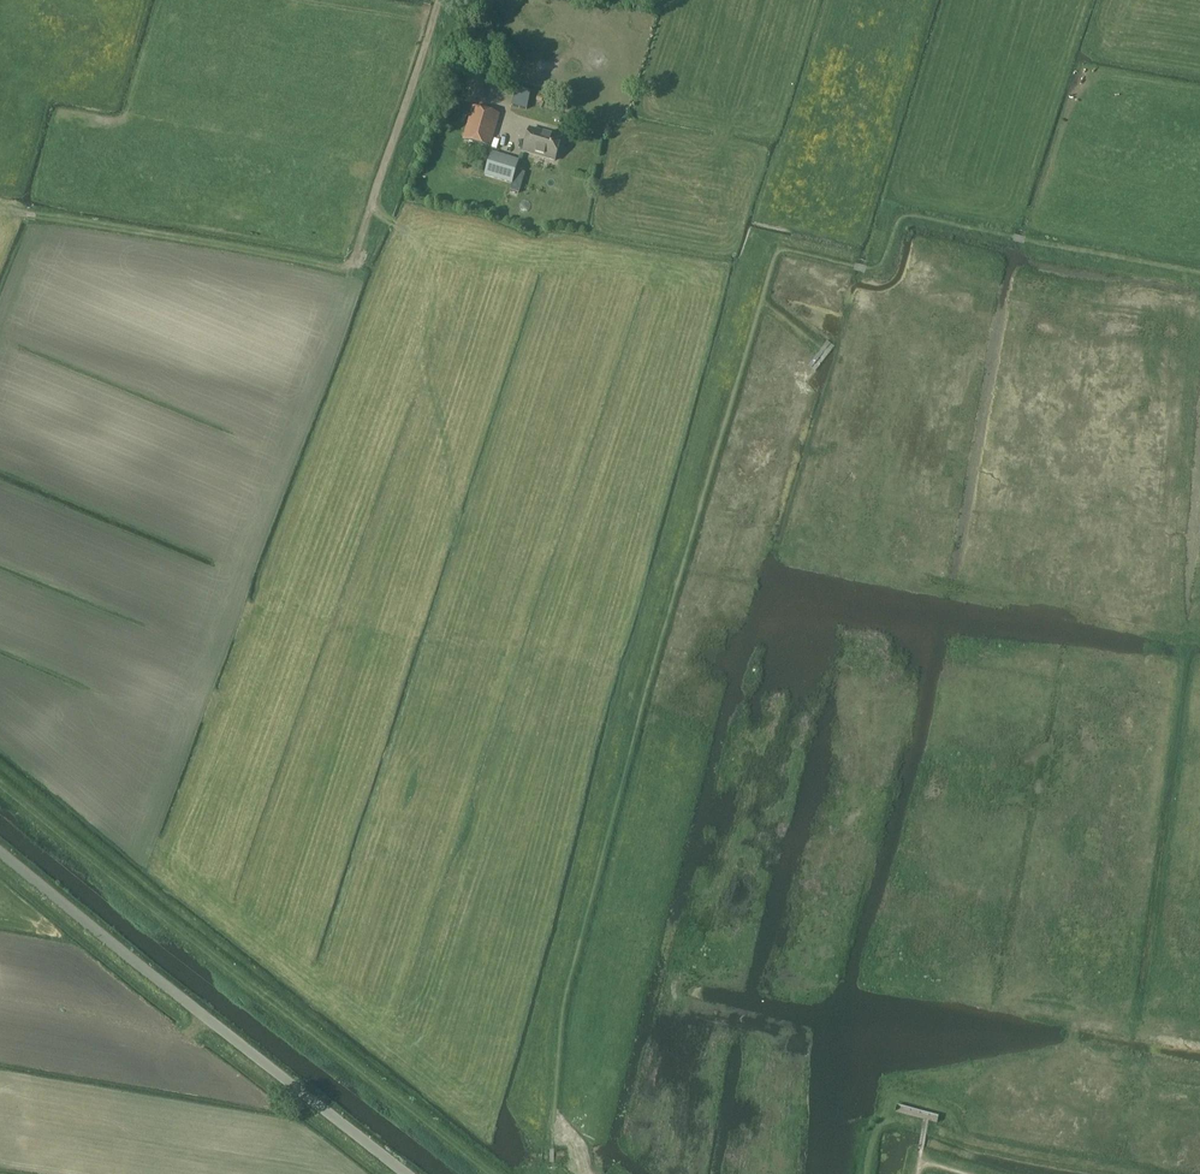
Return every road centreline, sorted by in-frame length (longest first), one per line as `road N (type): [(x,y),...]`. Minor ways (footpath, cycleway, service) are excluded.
road 1 (unclassified): [(407,1173),(0,850)]

